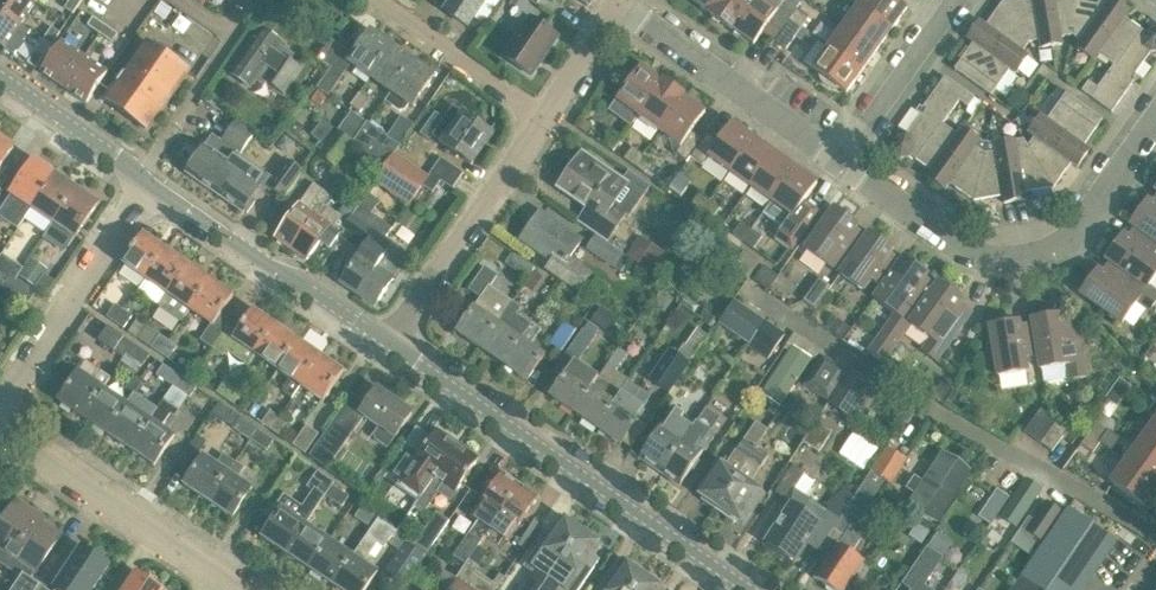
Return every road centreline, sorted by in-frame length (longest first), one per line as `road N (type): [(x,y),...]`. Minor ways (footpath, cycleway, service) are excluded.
road 1 (tertiary): [(746,589),(387,345)]
road 2 (residential): [(1155,120),(1067,242),(1015,258),(978,253),(841,161)]
road 3 (tertiary): [(387,345),(152,183)]
road 4 (residential): [(232,589),(0,434)]
road 5 (residential): [(387,345),(542,117)]
road 6 (residential): [(841,161),(614,5)]
road 7 (residential): [(0,405),(152,183)]
road 8 (residential): [(542,117),(378,0)]
road 9 (residential): [(841,161),(957,0)]
road 10 (tertiary): [(152,183),(0,80)]
road 11 (residential): [(542,117),(614,5)]

